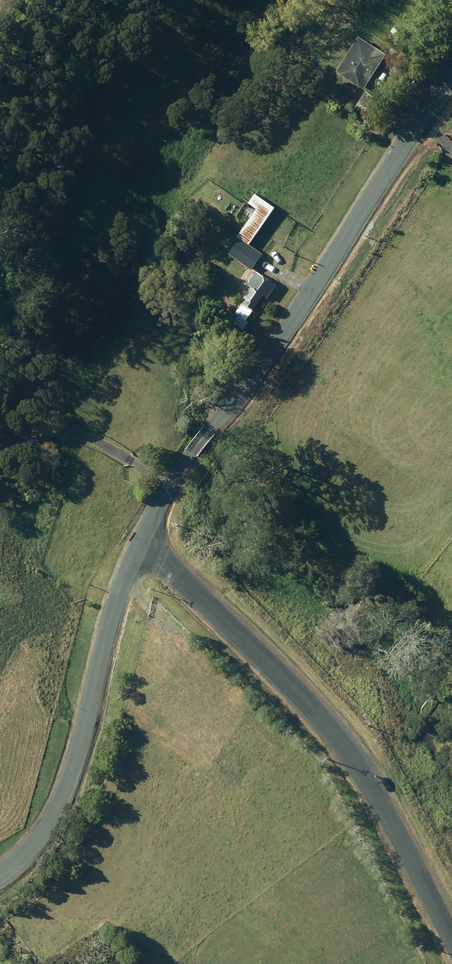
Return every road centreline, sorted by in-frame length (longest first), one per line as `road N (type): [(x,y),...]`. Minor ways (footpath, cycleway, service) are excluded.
road 1 (unclassified): [(451,73),(139,538)]
road 2 (unclassified): [(139,538),(231,618),(374,773),(451,939)]
road 3 (unclassified): [(139,538),(71,780),(41,838),(0,875)]

